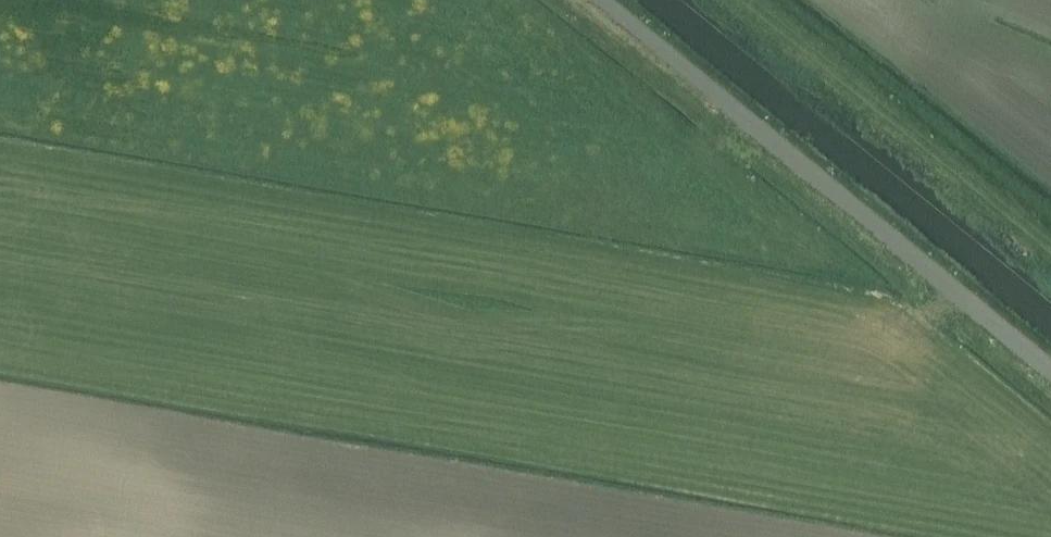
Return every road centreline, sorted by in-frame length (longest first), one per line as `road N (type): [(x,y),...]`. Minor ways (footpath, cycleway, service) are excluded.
road 1 (unclassified): [(1050,368),(606,0)]

